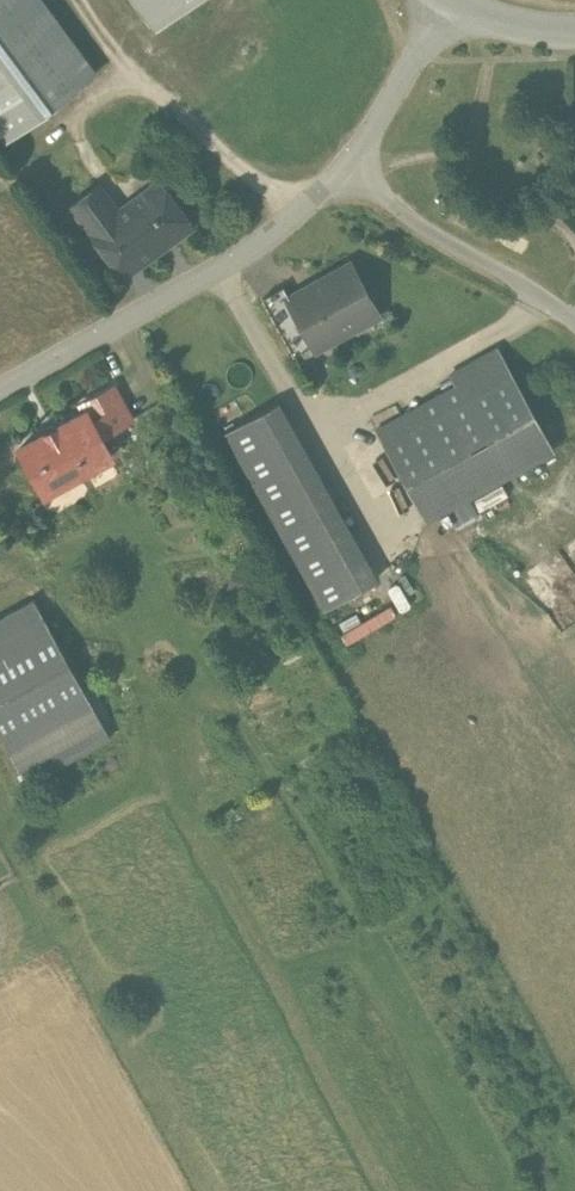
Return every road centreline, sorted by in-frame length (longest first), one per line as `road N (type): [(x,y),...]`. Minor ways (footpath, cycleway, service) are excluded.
road 1 (residential): [(447,3),(368,146),(291,222),(227,268),(0,395)]
road 2 (track): [(574,316),(471,258),(346,171)]
road 3 (unclassified): [(574,29),(447,3)]

